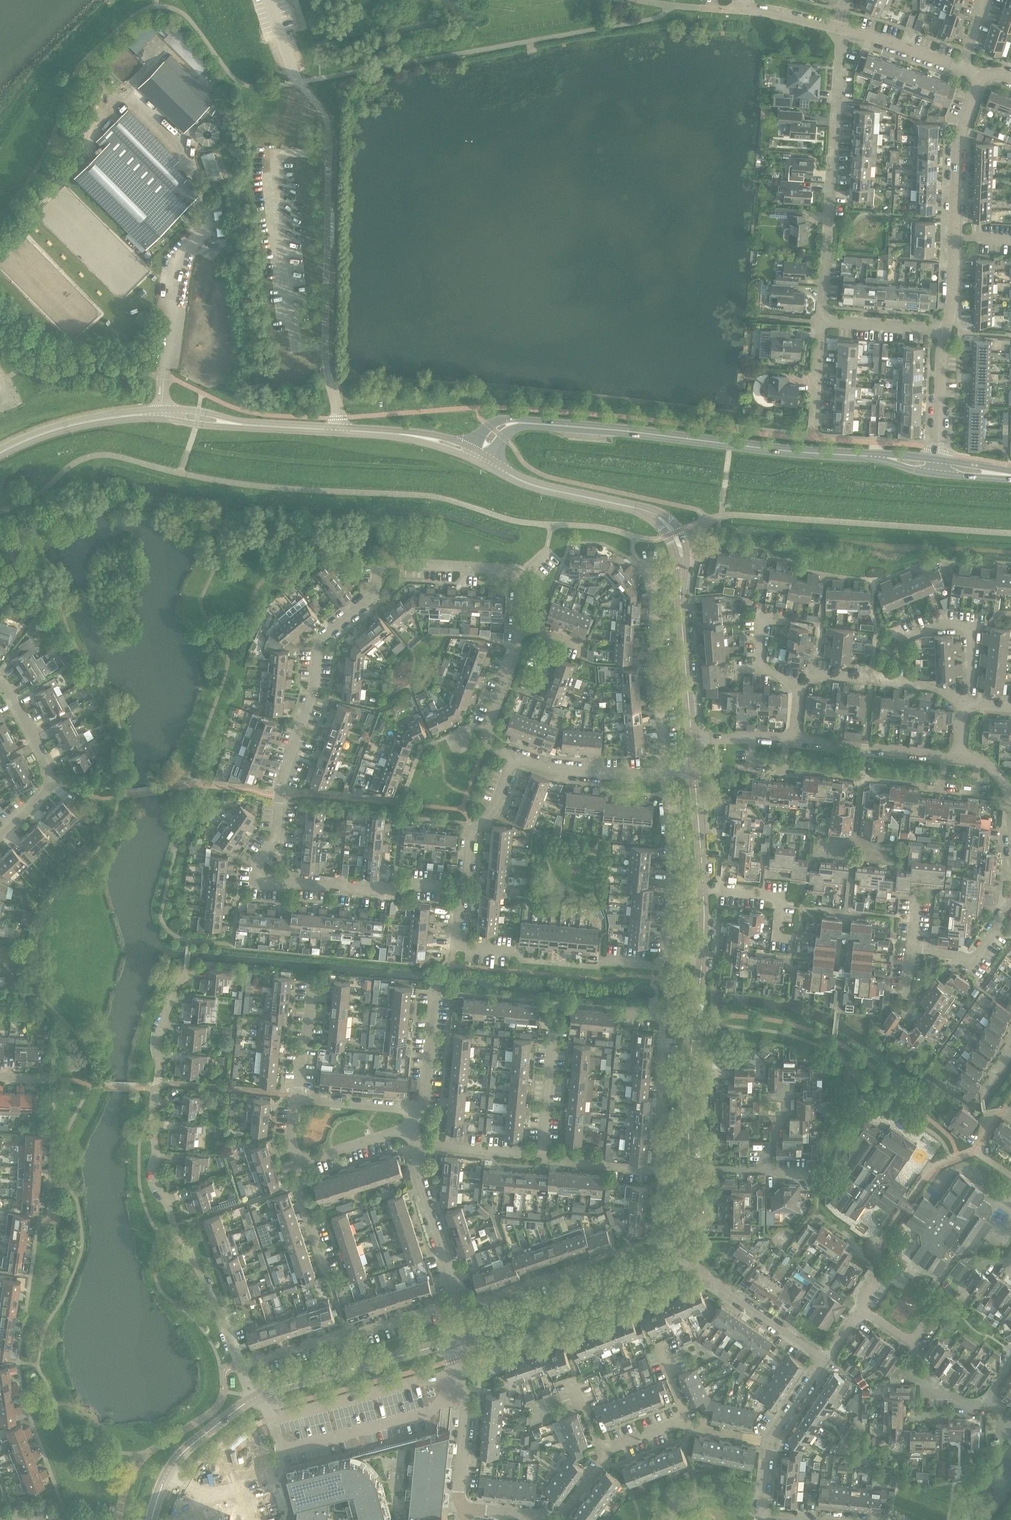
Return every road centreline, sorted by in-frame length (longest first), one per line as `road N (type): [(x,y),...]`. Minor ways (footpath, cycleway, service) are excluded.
road 1 (residential): [(460,886),(262,882),(257,872),(276,834),(281,782),(313,694),(319,646),(376,594),(379,568),(522,572)]
road 2 (tertiary): [(476,454),(420,437),(160,413),(47,433),(0,453)]
road 3 (tertiary): [(476,454),(496,432),(524,422),(936,465)]
road 4 (residential): [(240,1366),(155,1178),(161,1031),(187,968)]
road 5 (residential): [(822,322),(844,34)]
road 6 (residential): [(416,1145),(542,1155),(557,1001)]
road 7 (tertiary): [(682,565),(675,533),(656,515),(531,485),(476,454)]
road 8 (residential): [(946,328),(956,148),(980,82)]
road 9 (residential): [(862,1311),(916,1347),(915,1377),(963,1405),(989,1400),(1010,1351)]
road 10 (residential): [(240,1366),(460,1303)]
road 11 (tertiary): [(471,1336),(674,1255)]
road 12 (tertiary): [(256,1397),(444,1343)]
road 13 (residential): [(0,678),(47,759),(51,781),(0,838)]
road 14 (tertiary): [(692,740),(682,565)]
road 15 (residential): [(411,1109),(424,1103),(435,991),(456,950)]
road 16 (residential): [(963,703),(937,689),(821,675),(799,687)]
road 17 (tertiary): [(154,1519),(179,1454),(256,1397)]
road 18 (residential): [(794,740),(958,759)]
road 19 (residential): [(460,1303),(416,1145)]
road 20 (residential): [(665,774),(574,773),(513,755)]
road 21 (residential): [(513,755),(485,741),(485,730),(519,630)]
road 22 (residential): [(513,755),(494,811),(475,826),(460,886)]
road 23 (residential): [(963,703),(975,629),(944,621),(908,631)]
road 24 (residential): [(456,1373),(465,1406),(458,1492),(466,1509)]
road 25 (residential): [(823,1357),(709,1278)]
road 26 (residential): [(460,1303),(593,1264)]
road 27 (residential): [(936,465),(946,328)]
road 28 (residential): [(689,1090),(660,1085),(662,1019),(623,1013)]
road 29 (tertiary): [(689,1090),(702,958)]
road 30 (residential): [(778,947),(781,897),(703,890)]
road 31 (residential): [(912,950),(970,958),(1010,903)]
road 32 (residential): [(822,322),(946,328)]
road 33 (residential): [(961,69),(844,34)]

